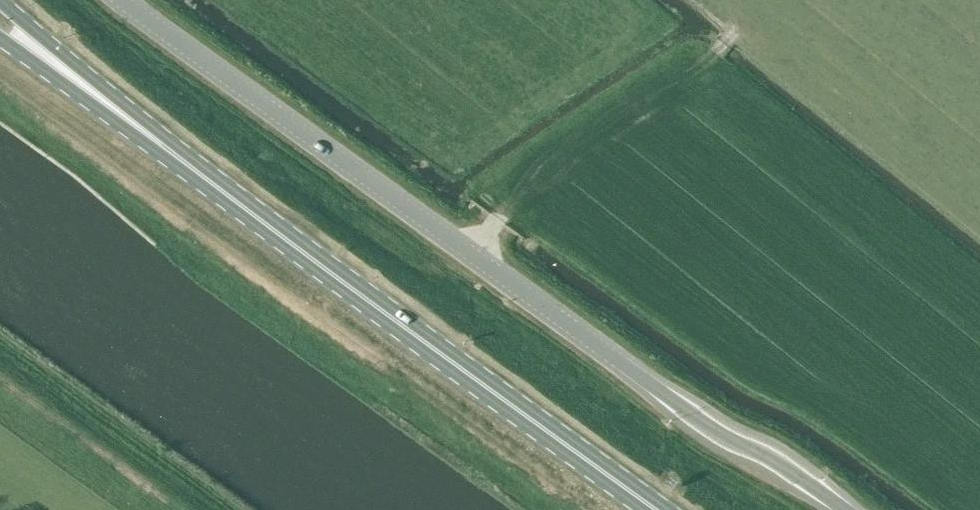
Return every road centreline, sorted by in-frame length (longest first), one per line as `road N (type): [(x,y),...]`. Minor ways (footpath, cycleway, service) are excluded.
road 1 (unclassified): [(122,0),(704,424),(790,468),(846,509)]
road 2 (primary): [(658,509),(165,145)]
road 3 (primary): [(165,145),(2,0)]
road 4 (primary): [(0,38),(165,145)]

